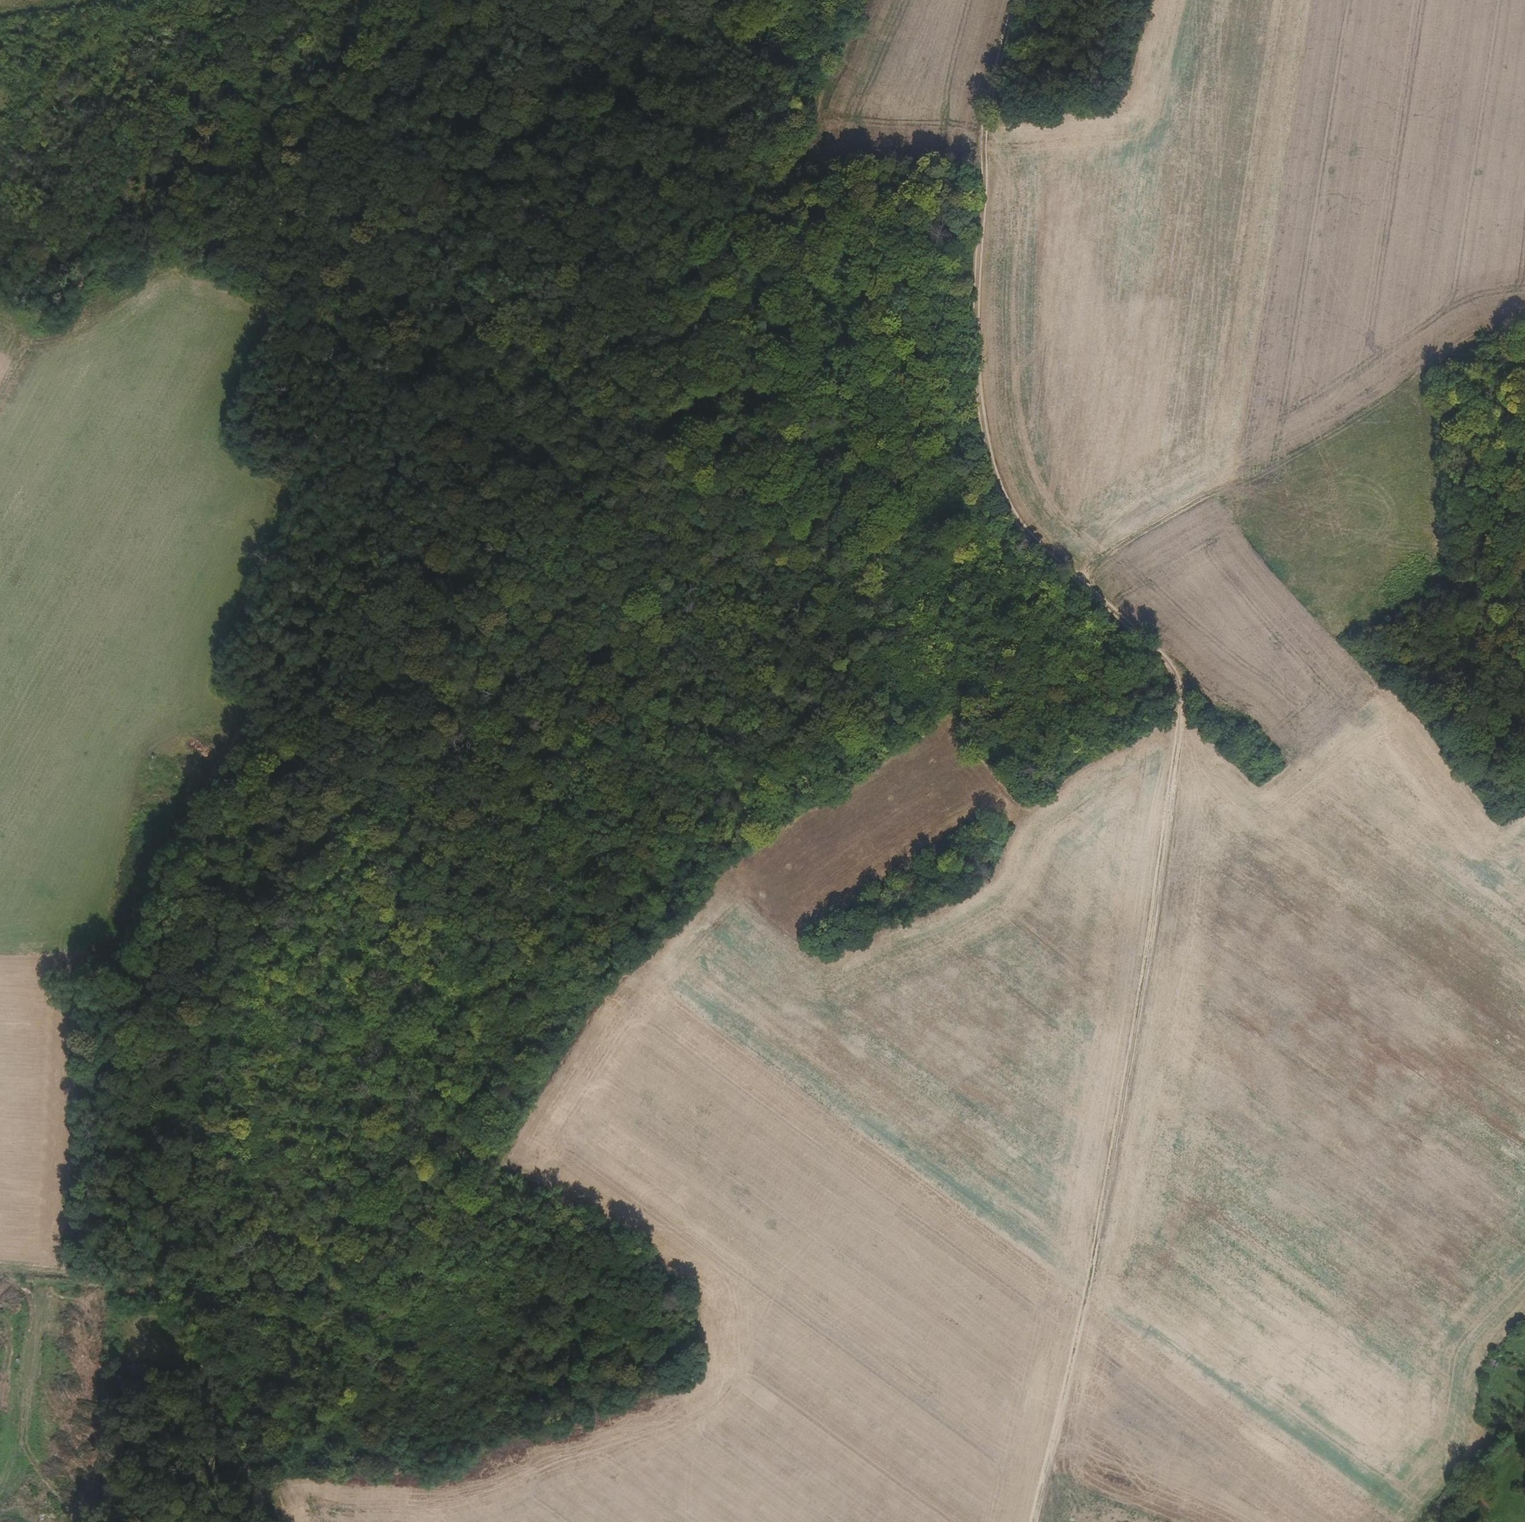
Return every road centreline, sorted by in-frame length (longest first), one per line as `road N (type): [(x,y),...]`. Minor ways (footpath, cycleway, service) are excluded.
road 1 (track): [(1013,0),(984,132),(978,302),(989,455),(1030,533),(1175,671),(1180,691),(1118,1135),(1031,1521)]
road 2 (track): [(0,1267),(143,1289),(174,1311),(275,1521)]

